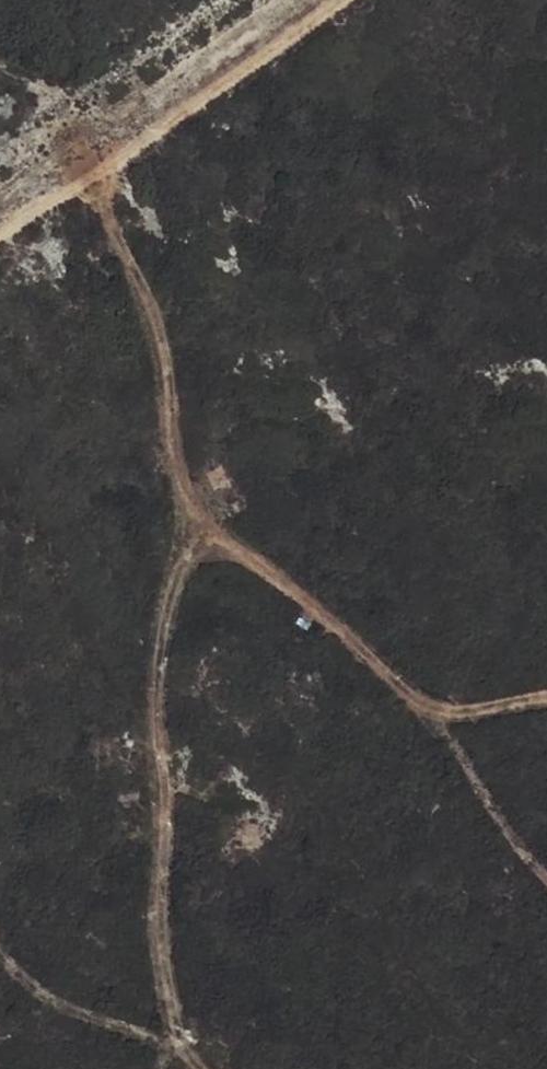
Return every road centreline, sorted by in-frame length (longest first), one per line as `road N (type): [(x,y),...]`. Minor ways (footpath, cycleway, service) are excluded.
road 1 (track): [(0,252),(357,0)]

